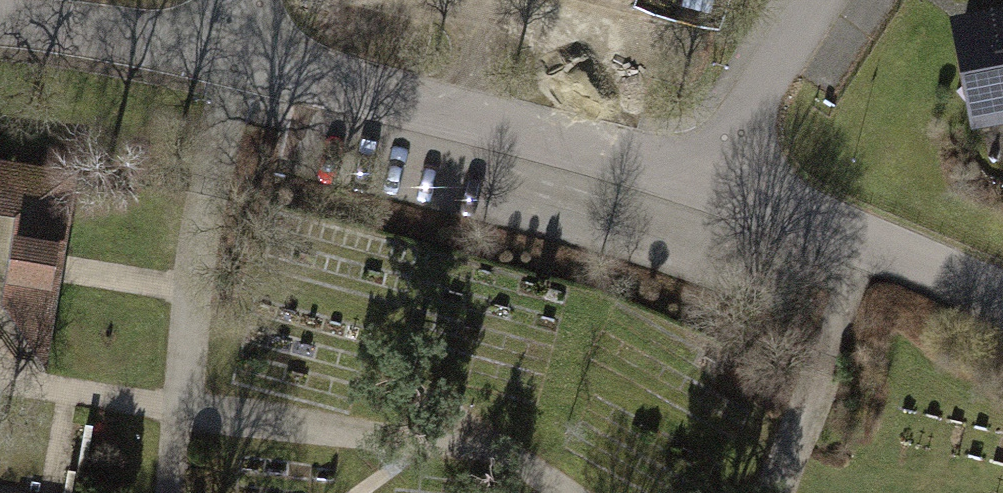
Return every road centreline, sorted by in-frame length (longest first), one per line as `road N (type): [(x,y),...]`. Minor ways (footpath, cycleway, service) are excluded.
road 1 (residential): [(246,52),(710,171)]
road 2 (residential): [(710,171),(809,192),(1002,276)]
road 3 (residential): [(0,14),(105,23),(246,52)]
road 4 (residential): [(710,171),(820,0)]

